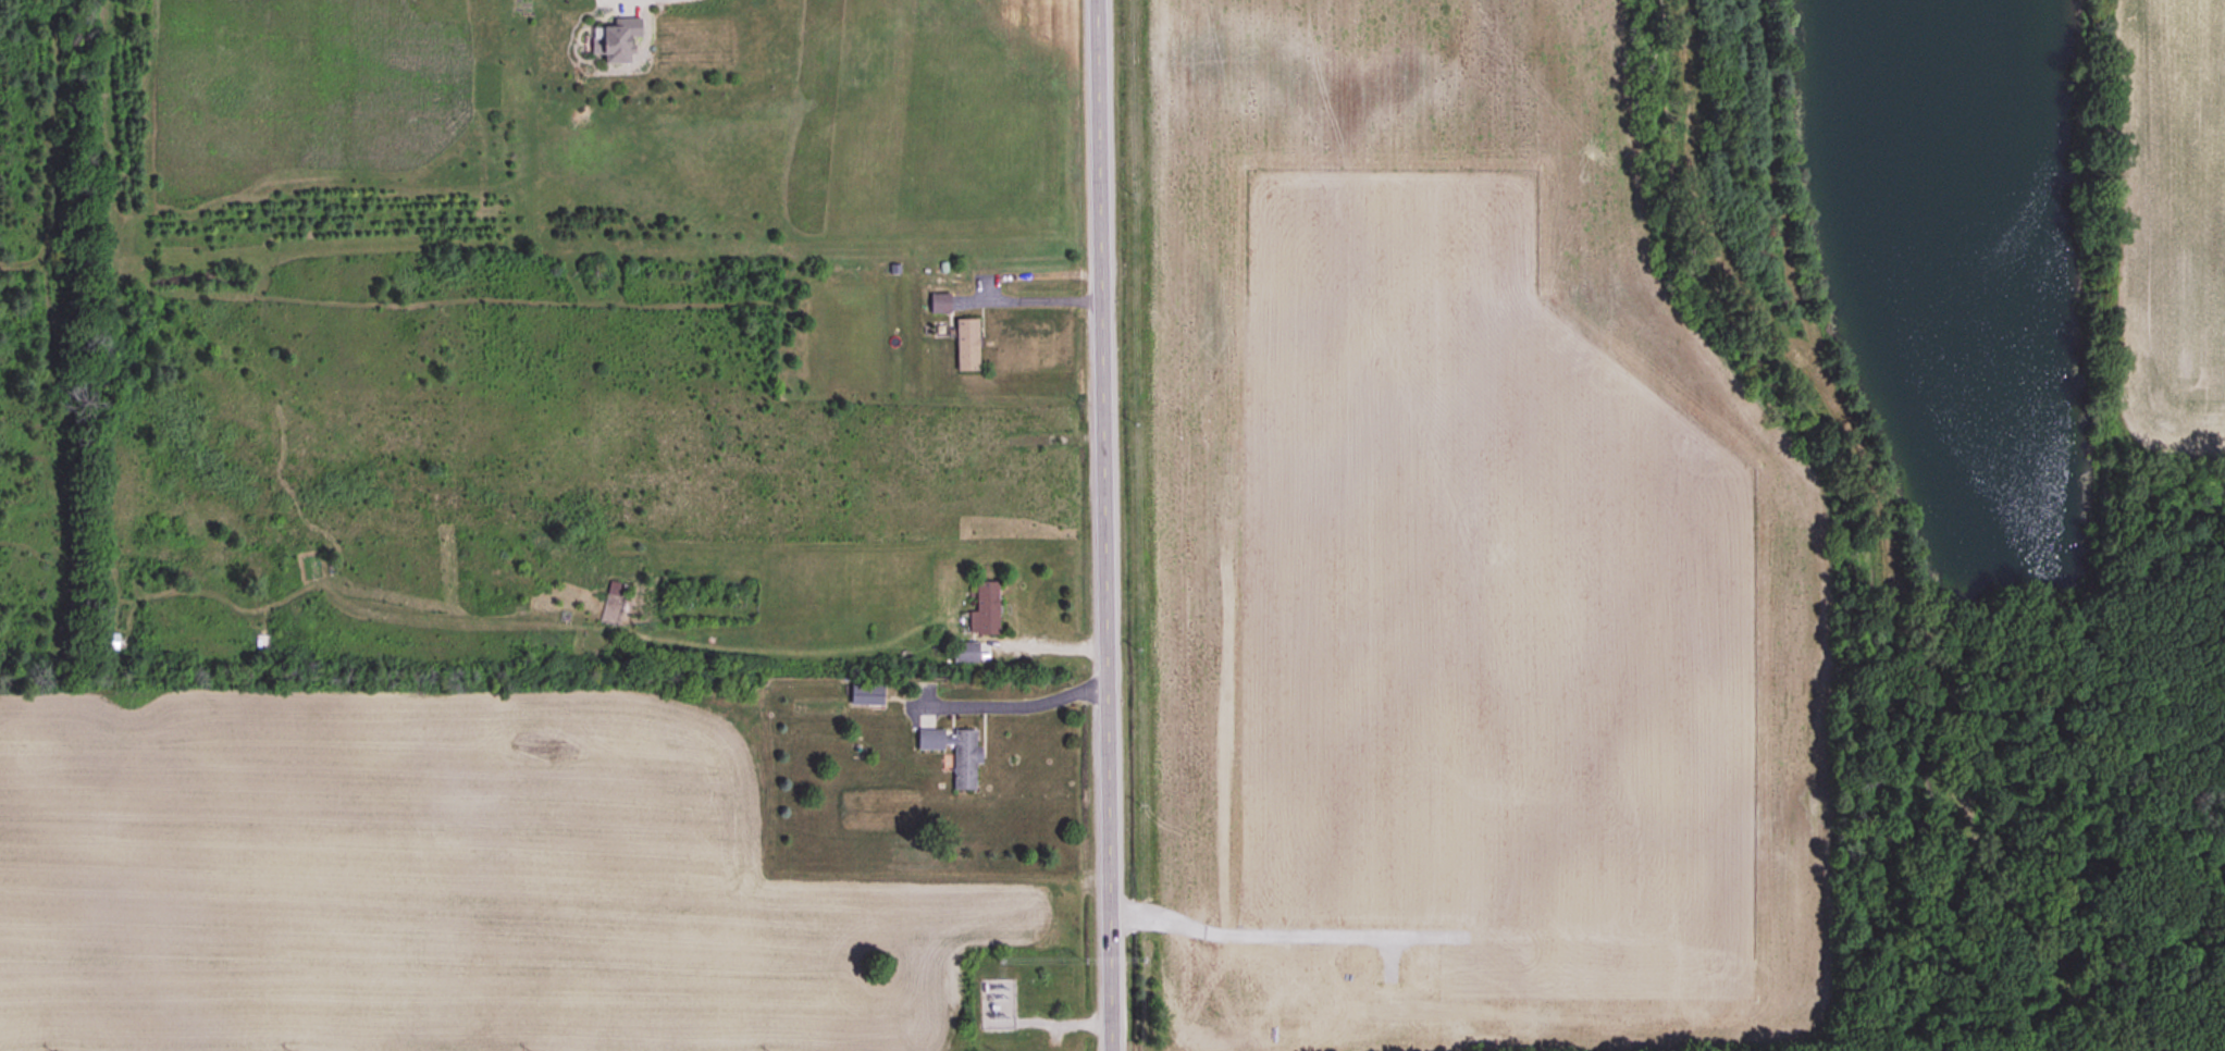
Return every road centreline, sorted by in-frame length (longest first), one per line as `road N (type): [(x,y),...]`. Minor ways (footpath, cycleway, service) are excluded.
road 1 (tertiary): [(1112,1050),(1097,0)]

